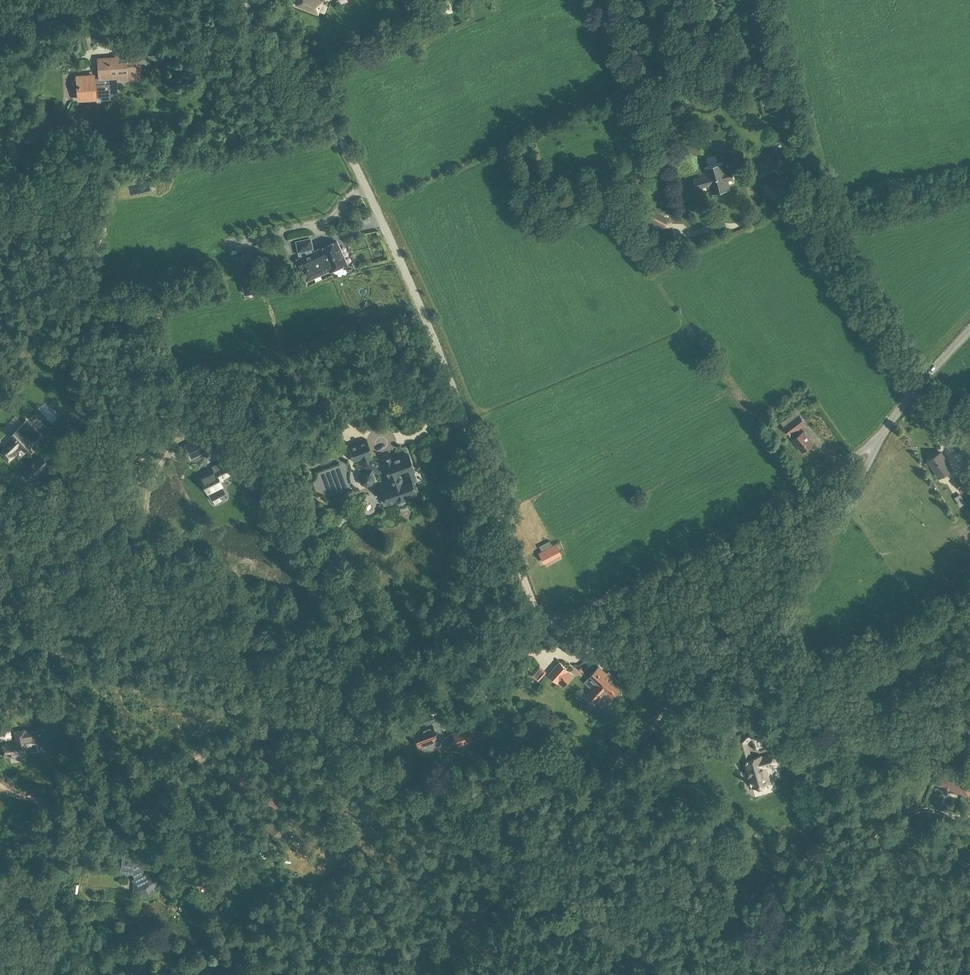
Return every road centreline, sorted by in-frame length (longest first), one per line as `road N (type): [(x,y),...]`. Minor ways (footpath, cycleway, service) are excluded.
road 1 (unclassified): [(544,622),(379,216),(333,123),(255,0)]
road 2 (unclassified): [(544,622),(718,540),(841,467),(882,432)]
road 3 (unclassified): [(680,699),(783,586),(858,482),(882,432)]
road 4 (track): [(0,849),(280,723)]
road 5 (track): [(280,723),(0,639)]
road 6 (track): [(544,622),(280,723)]
road 7 (track): [(515,873),(280,723)]
road 8 (track): [(911,394),(784,201)]
road 9 (track): [(676,974),(515,873)]
road 10 (unclassified): [(680,699),(544,622)]
road 11 (track): [(420,974),(515,873)]
road 12 (unclassified): [(882,432),(969,332)]
road 13 (unclassified): [(590,792),(680,699)]

